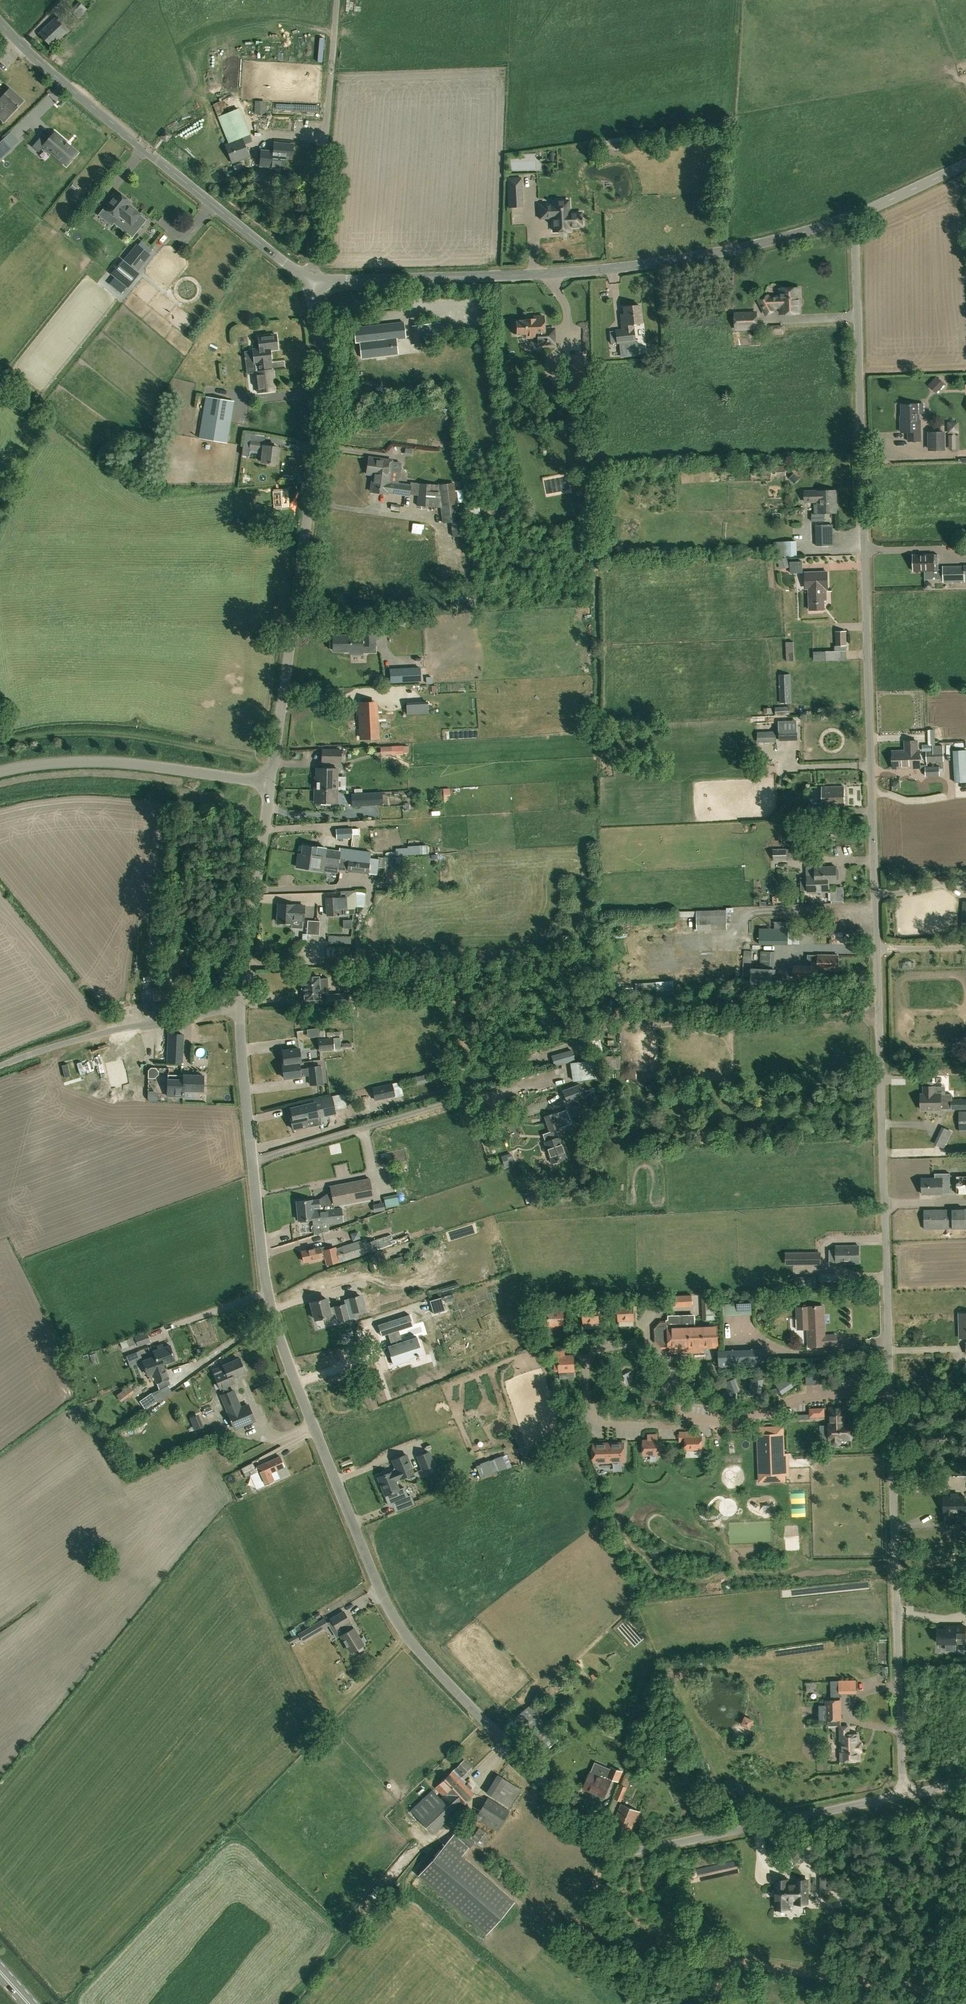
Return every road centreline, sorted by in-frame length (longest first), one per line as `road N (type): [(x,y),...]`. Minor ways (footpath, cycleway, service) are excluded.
road 1 (unclassified): [(903,1795),(854,215)]
road 2 (unclassified): [(903,1795),(643,1849),(614,1847),(598,1840),(411,1642),(383,1595),(272,1312),(241,1008)]
road 3 (unclassified): [(313,283),(558,274),(755,243),(854,215)]
road 4 (unclassified): [(272,784),(326,401),(313,283)]
road 5 (unclassified): [(313,283),(0,23)]
road 6 (unclassified): [(313,283),(338,0)]
road 7 (unclassified): [(0,773),(134,764),(272,784)]
road 8 (unclassified): [(0,1068),(79,1041),(241,1008)]
road 9 (unclassified): [(241,1008),(272,784)]
road 10 (unclassified): [(854,215),(965,163)]

